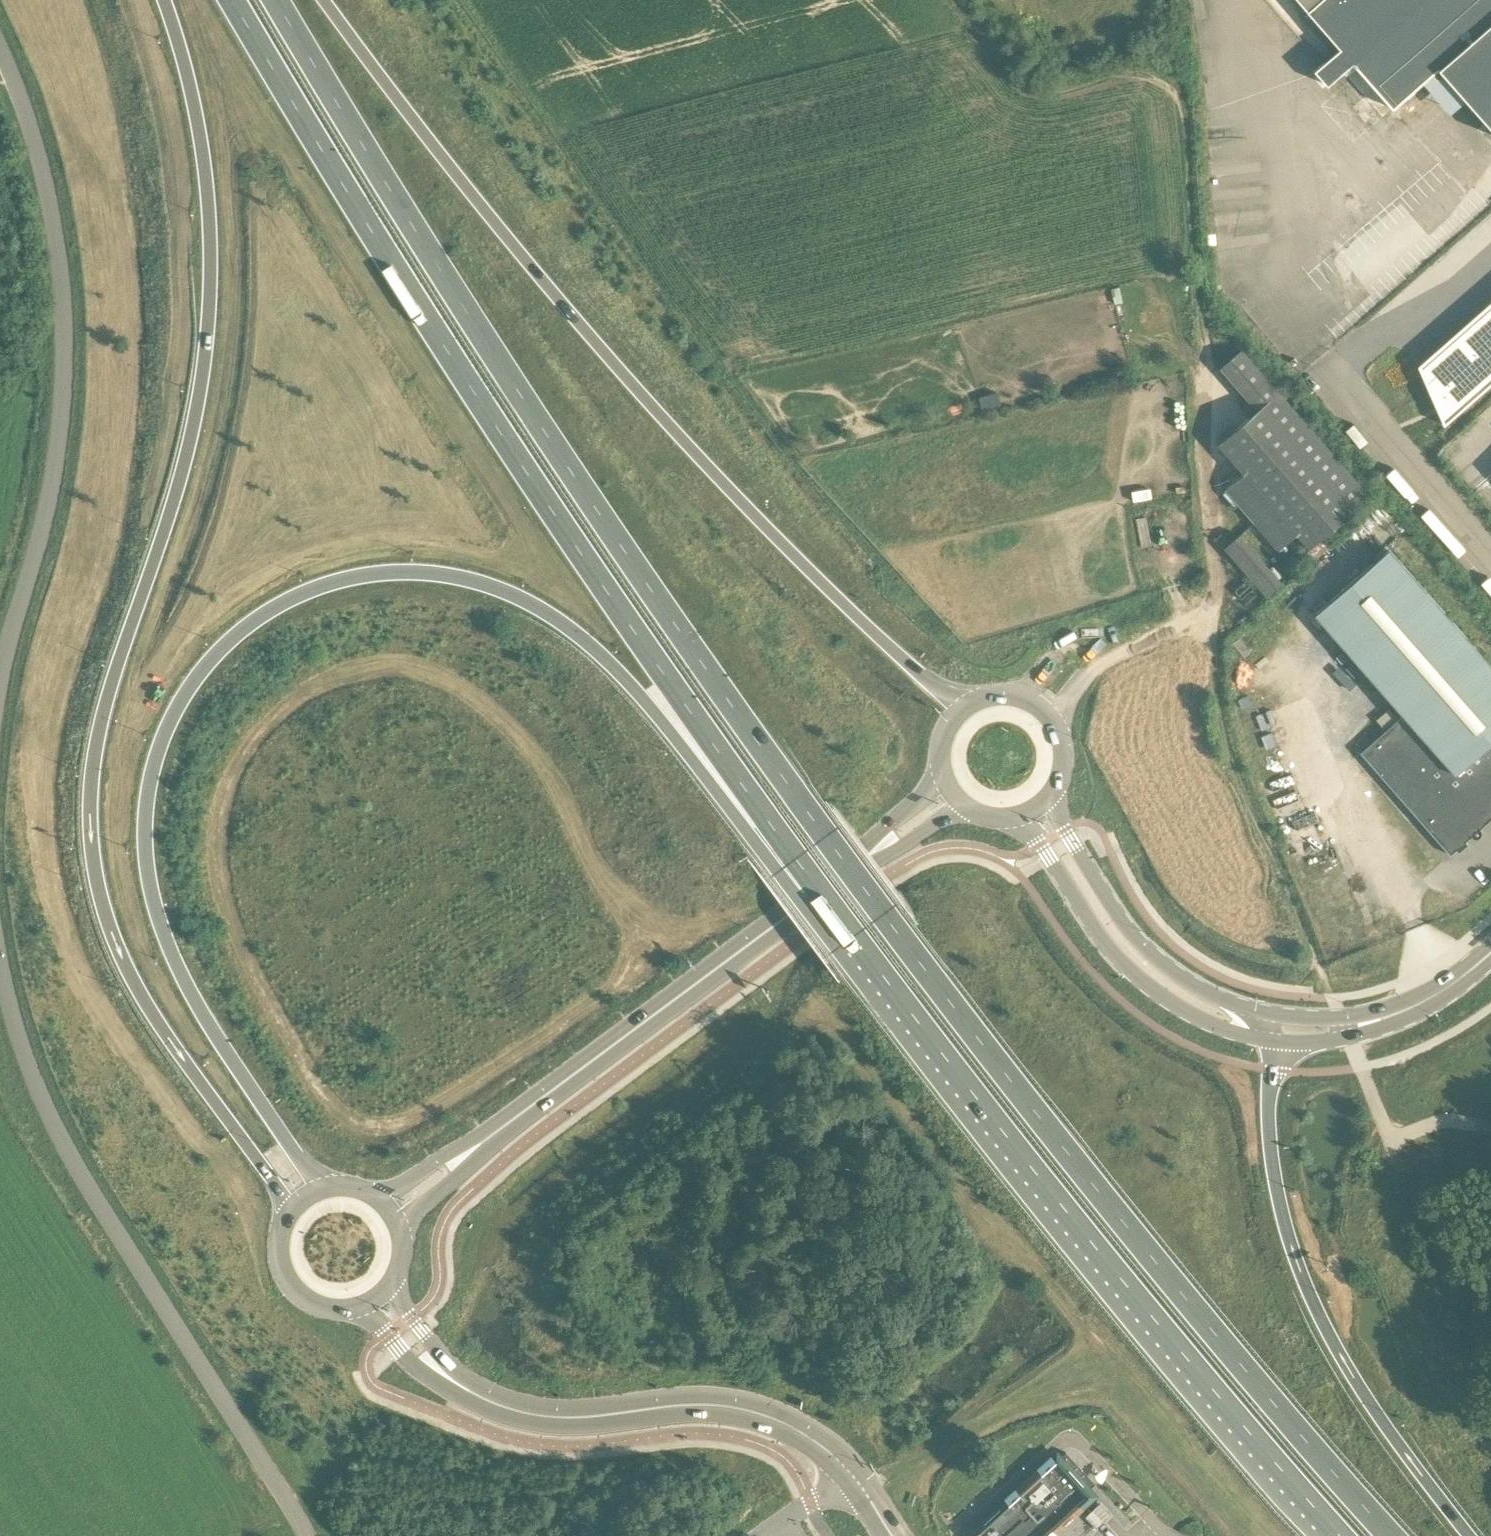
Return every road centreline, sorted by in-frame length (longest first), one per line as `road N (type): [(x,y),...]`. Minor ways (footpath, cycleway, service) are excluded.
road 1 (trunk): [(1390,1535),(1140,1244),(882,915),(570,472),(275,0)]
road 2 (trunk): [(331,1187),(305,1166),(184,986),(148,879),(146,810),(162,742),(195,679),(255,619),(309,589),(368,573),(424,572),(500,589),(543,609),(603,657),(797,860)]
road 3 (trunk): [(163,0),(197,120),(210,229),(208,330),(185,460),(100,720),(90,834),(105,916),(135,986),(274,1183),(289,1216)]
road 4 (track): [(952,0),(1035,88),(1058,93),(1158,70),(1185,94),(1204,365),(1212,679),(1230,757),(1334,998)]
road 5 (trunk): [(231,0),(539,492),(797,860)]
road 6 (trunk): [(966,706),(877,637),(697,455),(526,261),(325,0)]
road 7 (trunk): [(797,860),(1119,1278),(1338,1535)]
road 8 (tertiary): [(390,1210),(951,793)]
road 9 (unclassified): [(307,1535),(62,1142),(27,1065),(0,970)]
road 10 (unclassified): [(0,679),(51,491),(65,308),(45,180),(0,52)]
road 11 (trunk): [(1470,1535),(1363,1392),(1297,1268),(1268,1125),(1276,1030)]
road 12 (tertiary): [(378,1298),(418,1348),(489,1403),(551,1419),(727,1406),(811,1438),(850,1474)]
road 13 (tertiary): [(1011,818),(1142,983),(1224,1027),(1276,1030)]
road 14 (tertiary): [(1276,1030),(1198,988),(1142,945),(1063,830),(1051,794)]
road 15 (unclassified): [(1490,563),(1318,360)]
road 16 (tertiary): [(1276,1030),(1386,1018),(1431,999),(1490,952)]
road 17 (tertiary): [(289,1216),(280,1257),(303,1297),(348,1310),(378,1298)]
road 18 (track): [(1089,674),(1209,611)]

